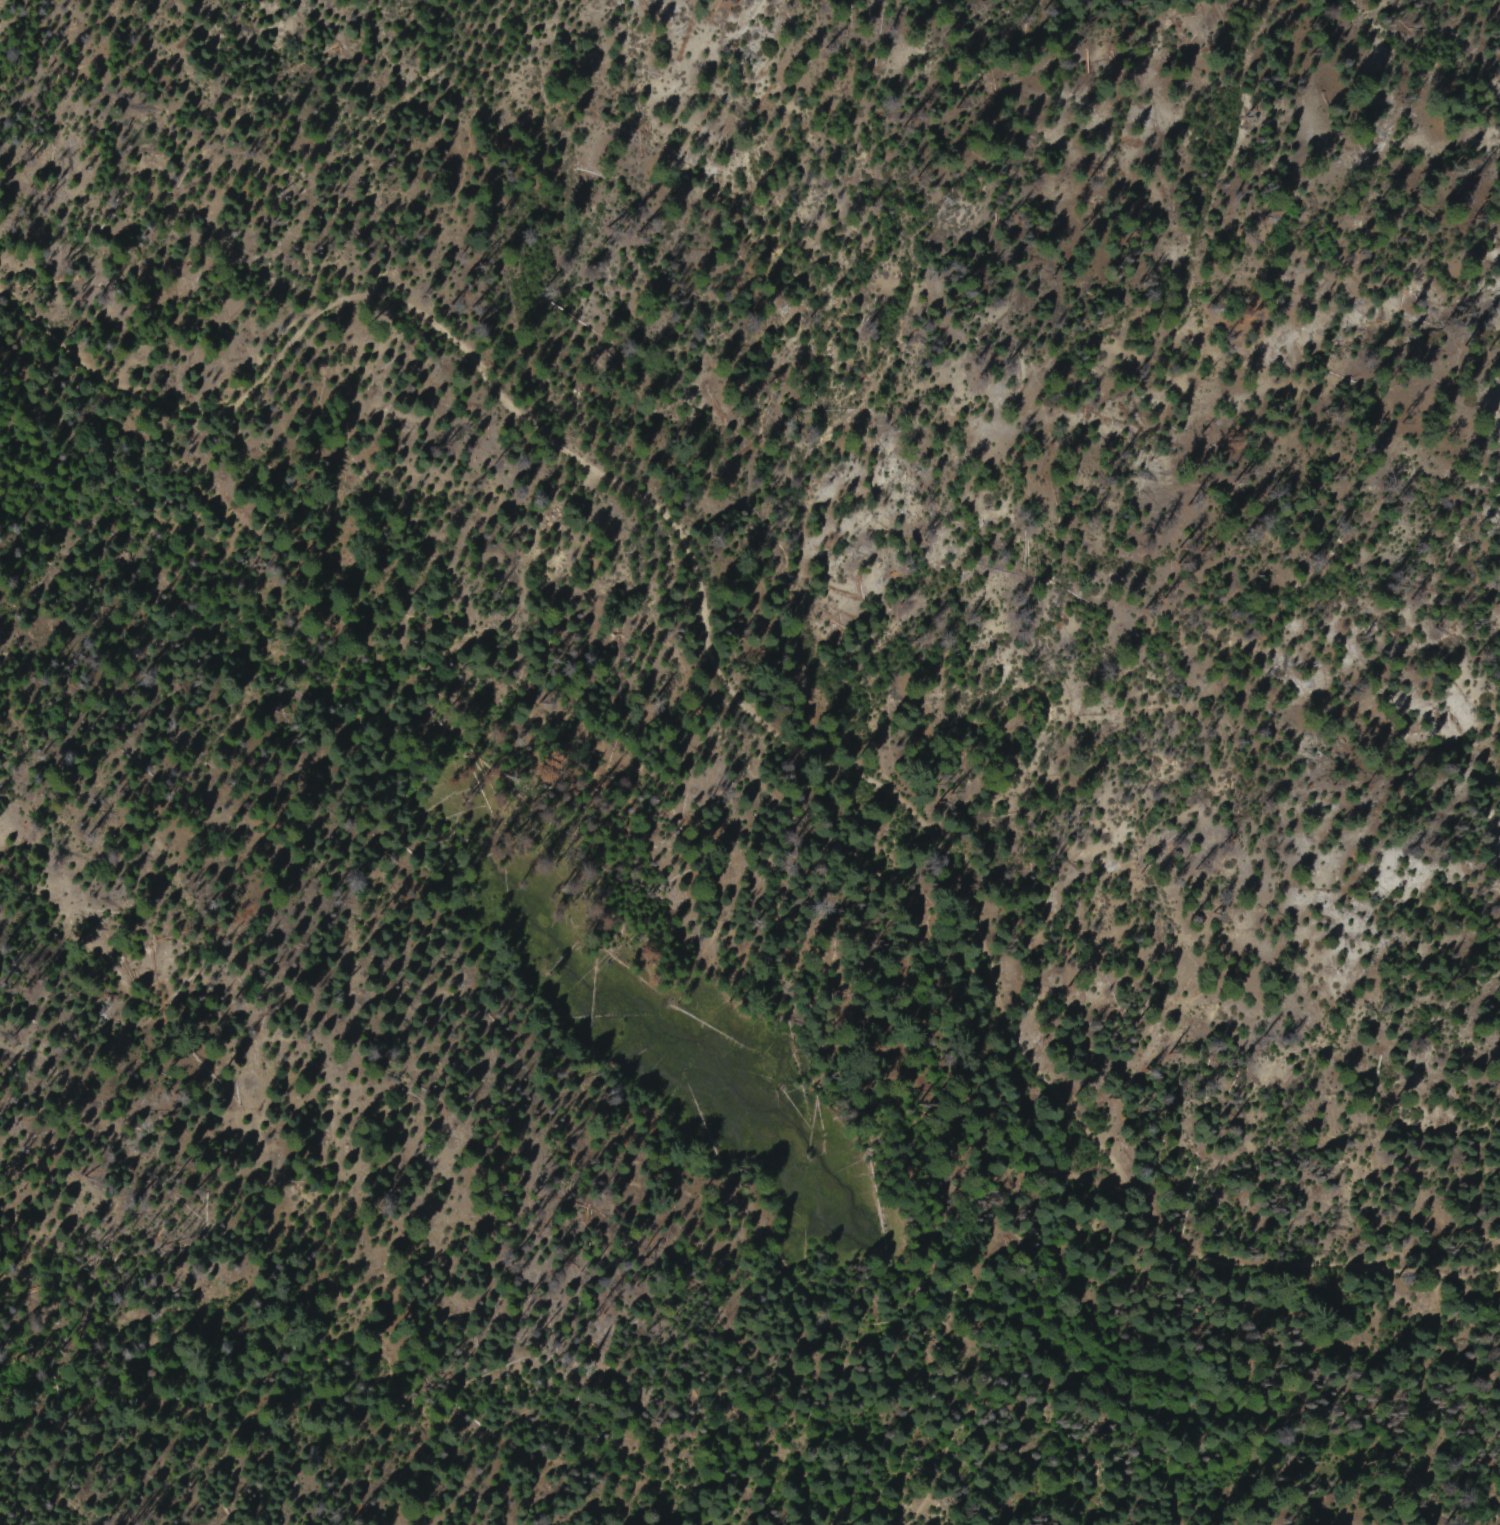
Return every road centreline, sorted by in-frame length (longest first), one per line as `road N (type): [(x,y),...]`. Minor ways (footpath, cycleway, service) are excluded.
road 1 (track): [(1499,1259),(1431,1275),(1225,1261),(1185,1247),(1144,1211),(1016,1050),(962,909),(914,826),(873,790),(781,748),(727,698),(701,655),(684,572),(654,512),(523,426),(417,316),(371,294),(329,301),(293,322),(221,402),(183,406),(90,374),(0,299)]

